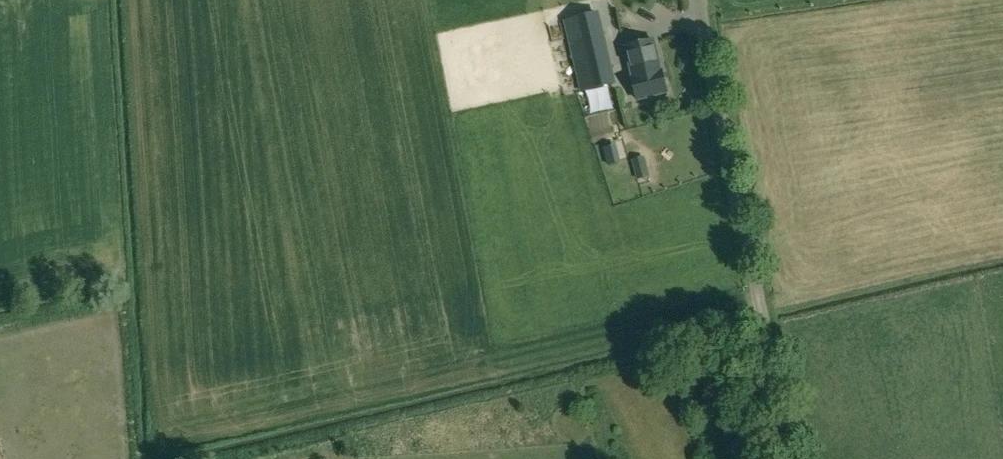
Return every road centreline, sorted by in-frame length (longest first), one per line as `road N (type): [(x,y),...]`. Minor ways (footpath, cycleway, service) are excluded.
road 1 (unclassified): [(796,458),(702,0)]

